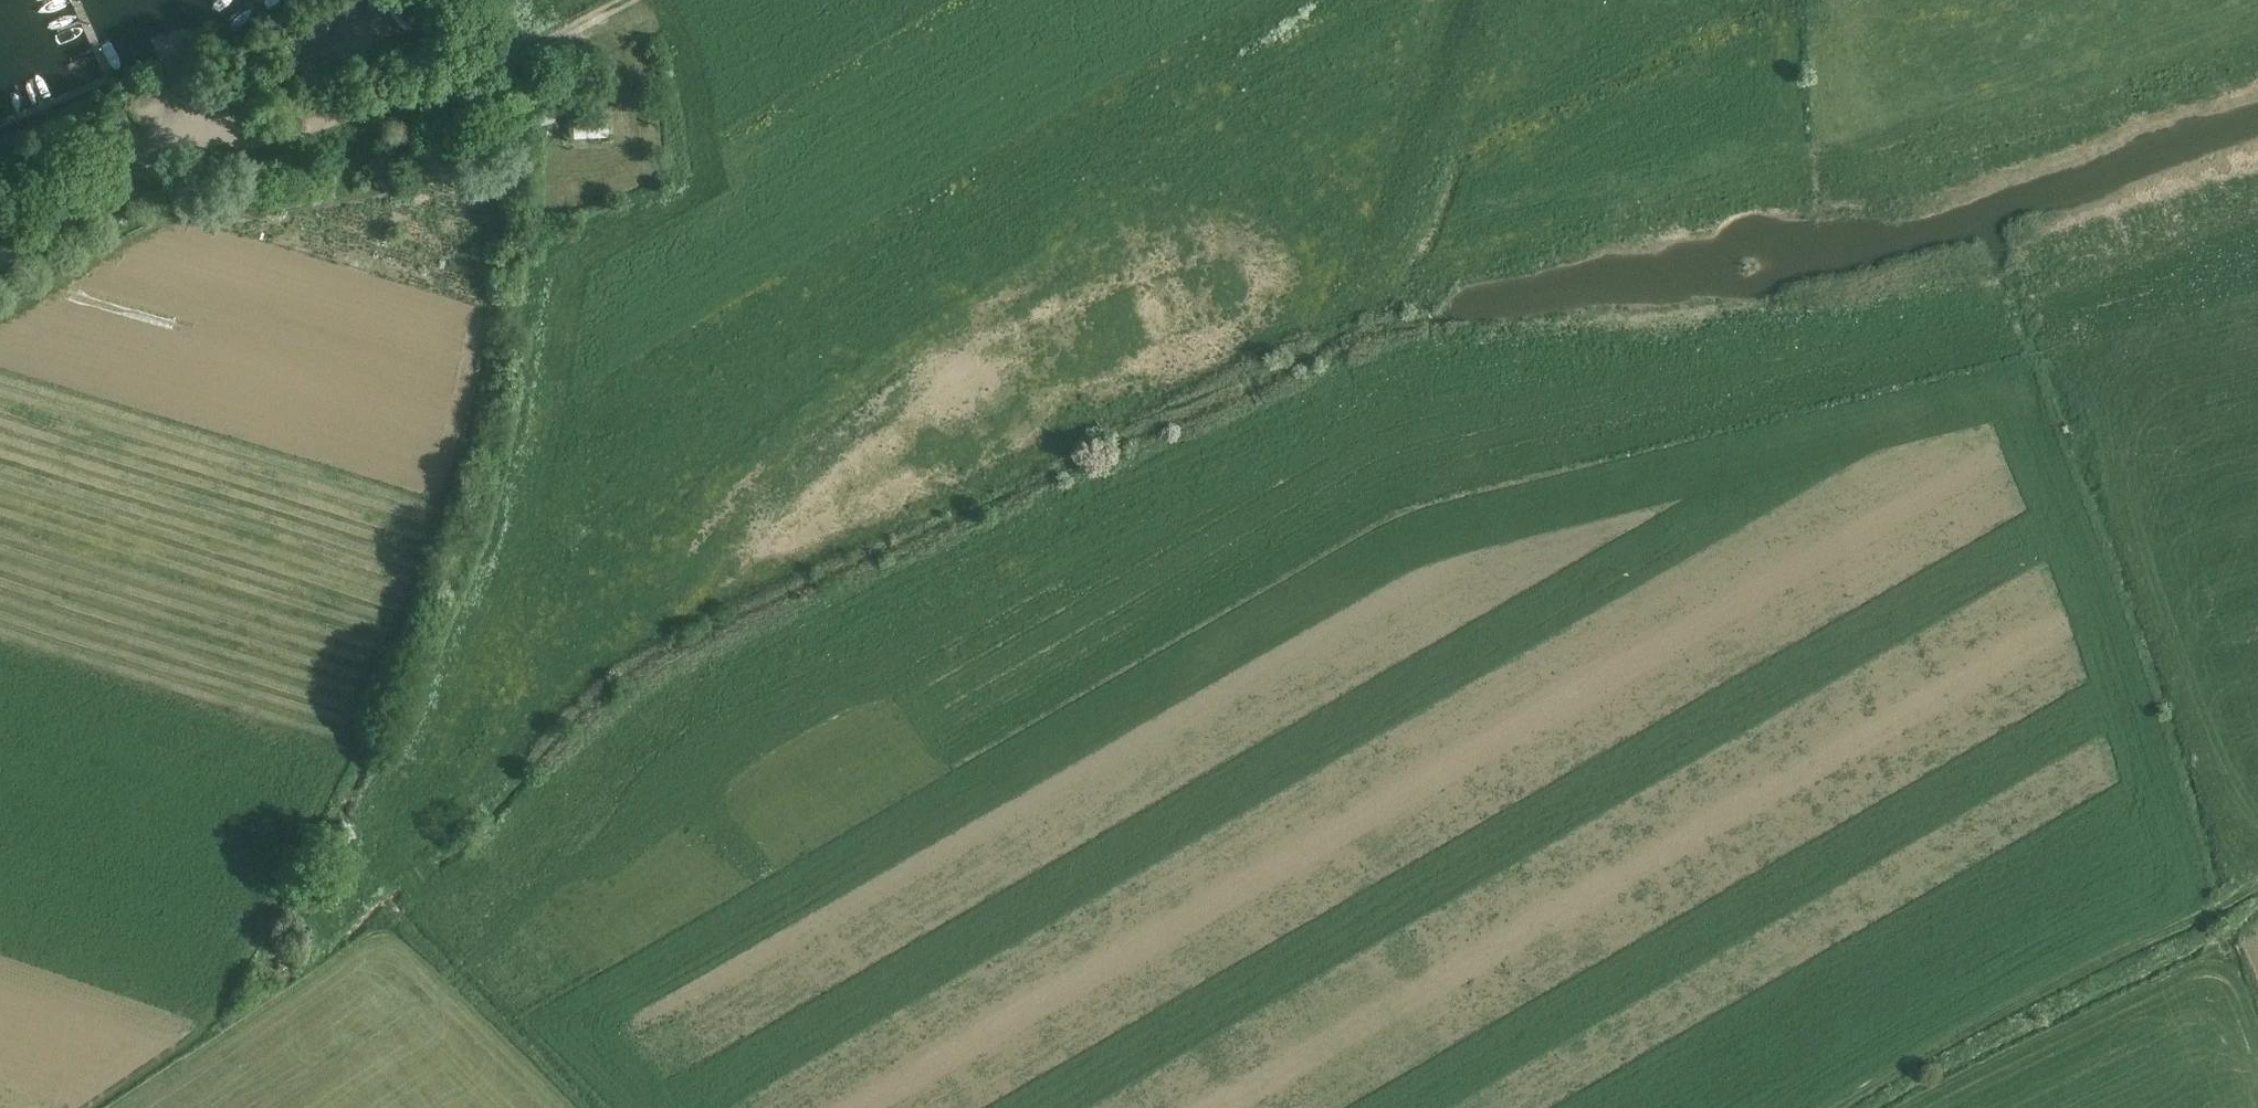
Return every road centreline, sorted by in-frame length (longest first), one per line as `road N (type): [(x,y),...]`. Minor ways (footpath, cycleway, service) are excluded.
road 1 (track): [(80,1107),(244,990),(442,578),(468,486),(492,437),(509,357),(506,197),(472,170),(440,160),(248,204),(155,201),(120,186)]
road 2 (unclassified): [(0,258),(176,147),(188,125),(178,45)]

